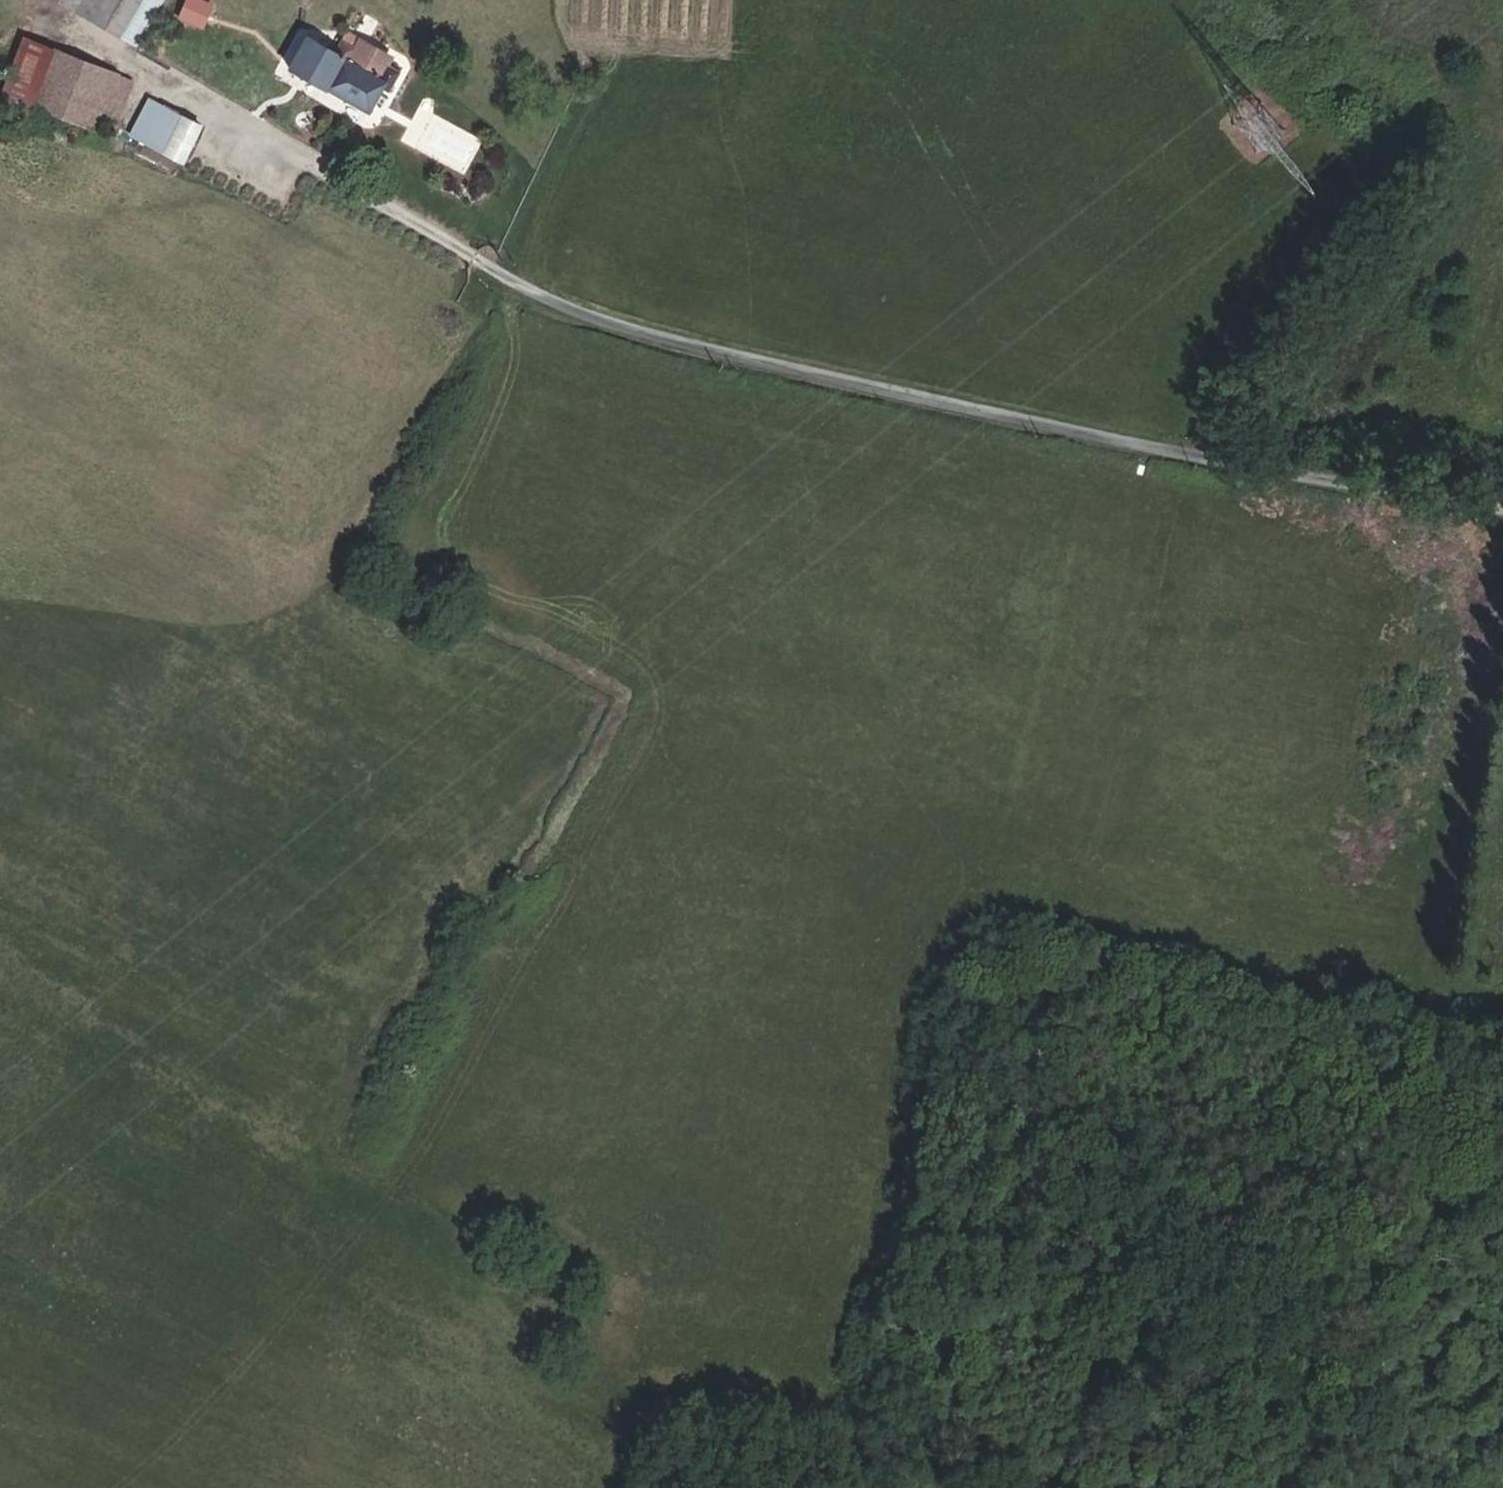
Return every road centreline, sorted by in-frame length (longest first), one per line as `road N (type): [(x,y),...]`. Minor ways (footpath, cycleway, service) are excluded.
road 1 (track): [(1502,498),(1060,428),(626,330),(546,298),(184,82),(68,29)]

